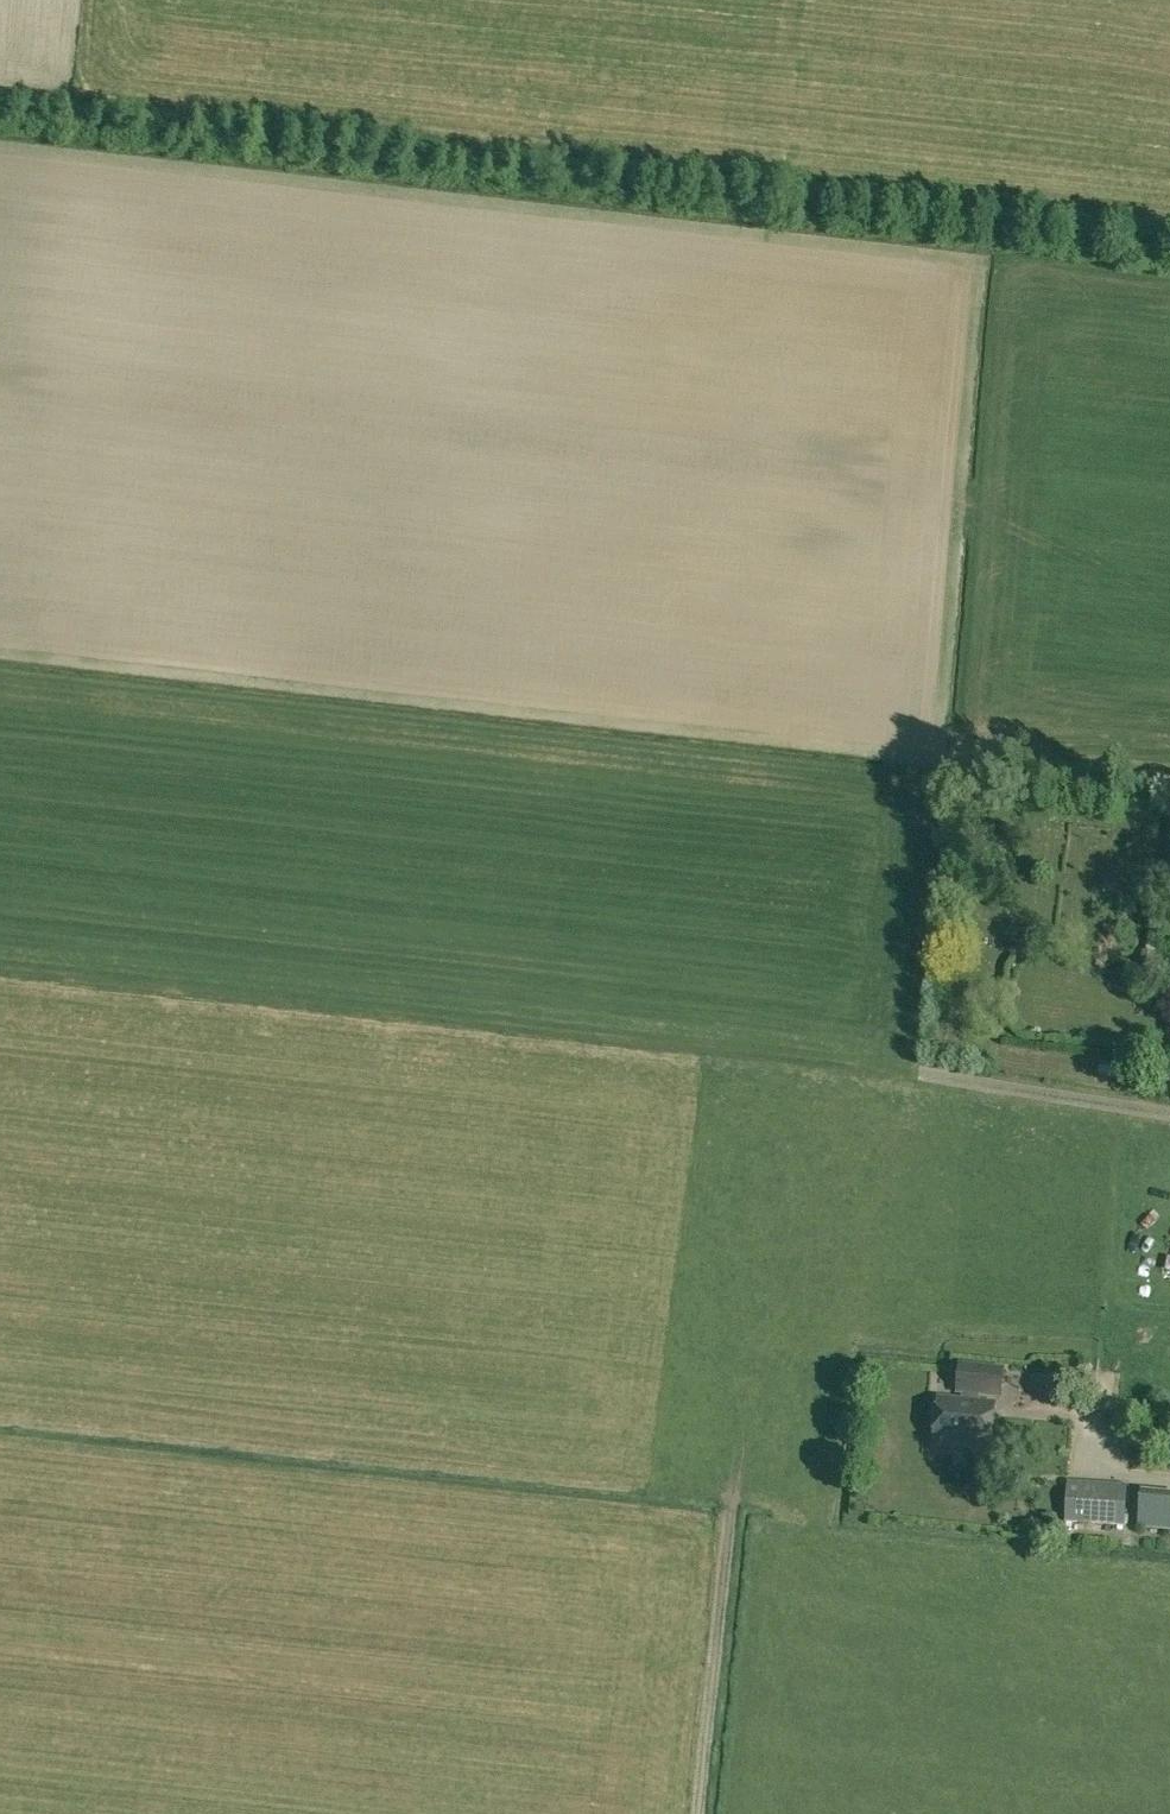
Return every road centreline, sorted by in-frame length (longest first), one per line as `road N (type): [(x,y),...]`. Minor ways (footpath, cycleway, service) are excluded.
road 1 (track): [(1169,1111),(542,1025),(0,968)]

